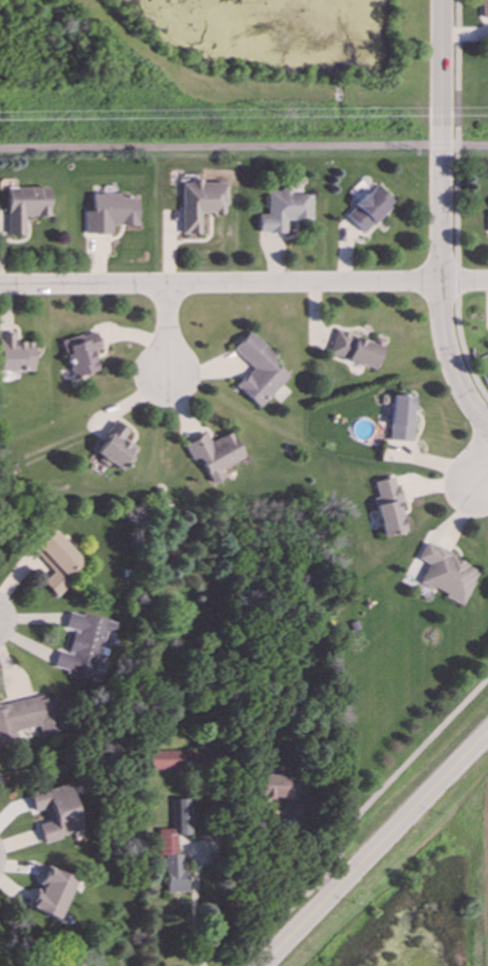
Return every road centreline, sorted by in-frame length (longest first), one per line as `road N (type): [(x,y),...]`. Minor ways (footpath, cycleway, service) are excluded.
road 1 (residential): [(487,282),(0,286)]
road 2 (tertiary): [(487,739),(262,965)]
road 3 (residential): [(441,0),(442,282)]
road 4 (residential): [(487,426),(444,345),(442,282)]

